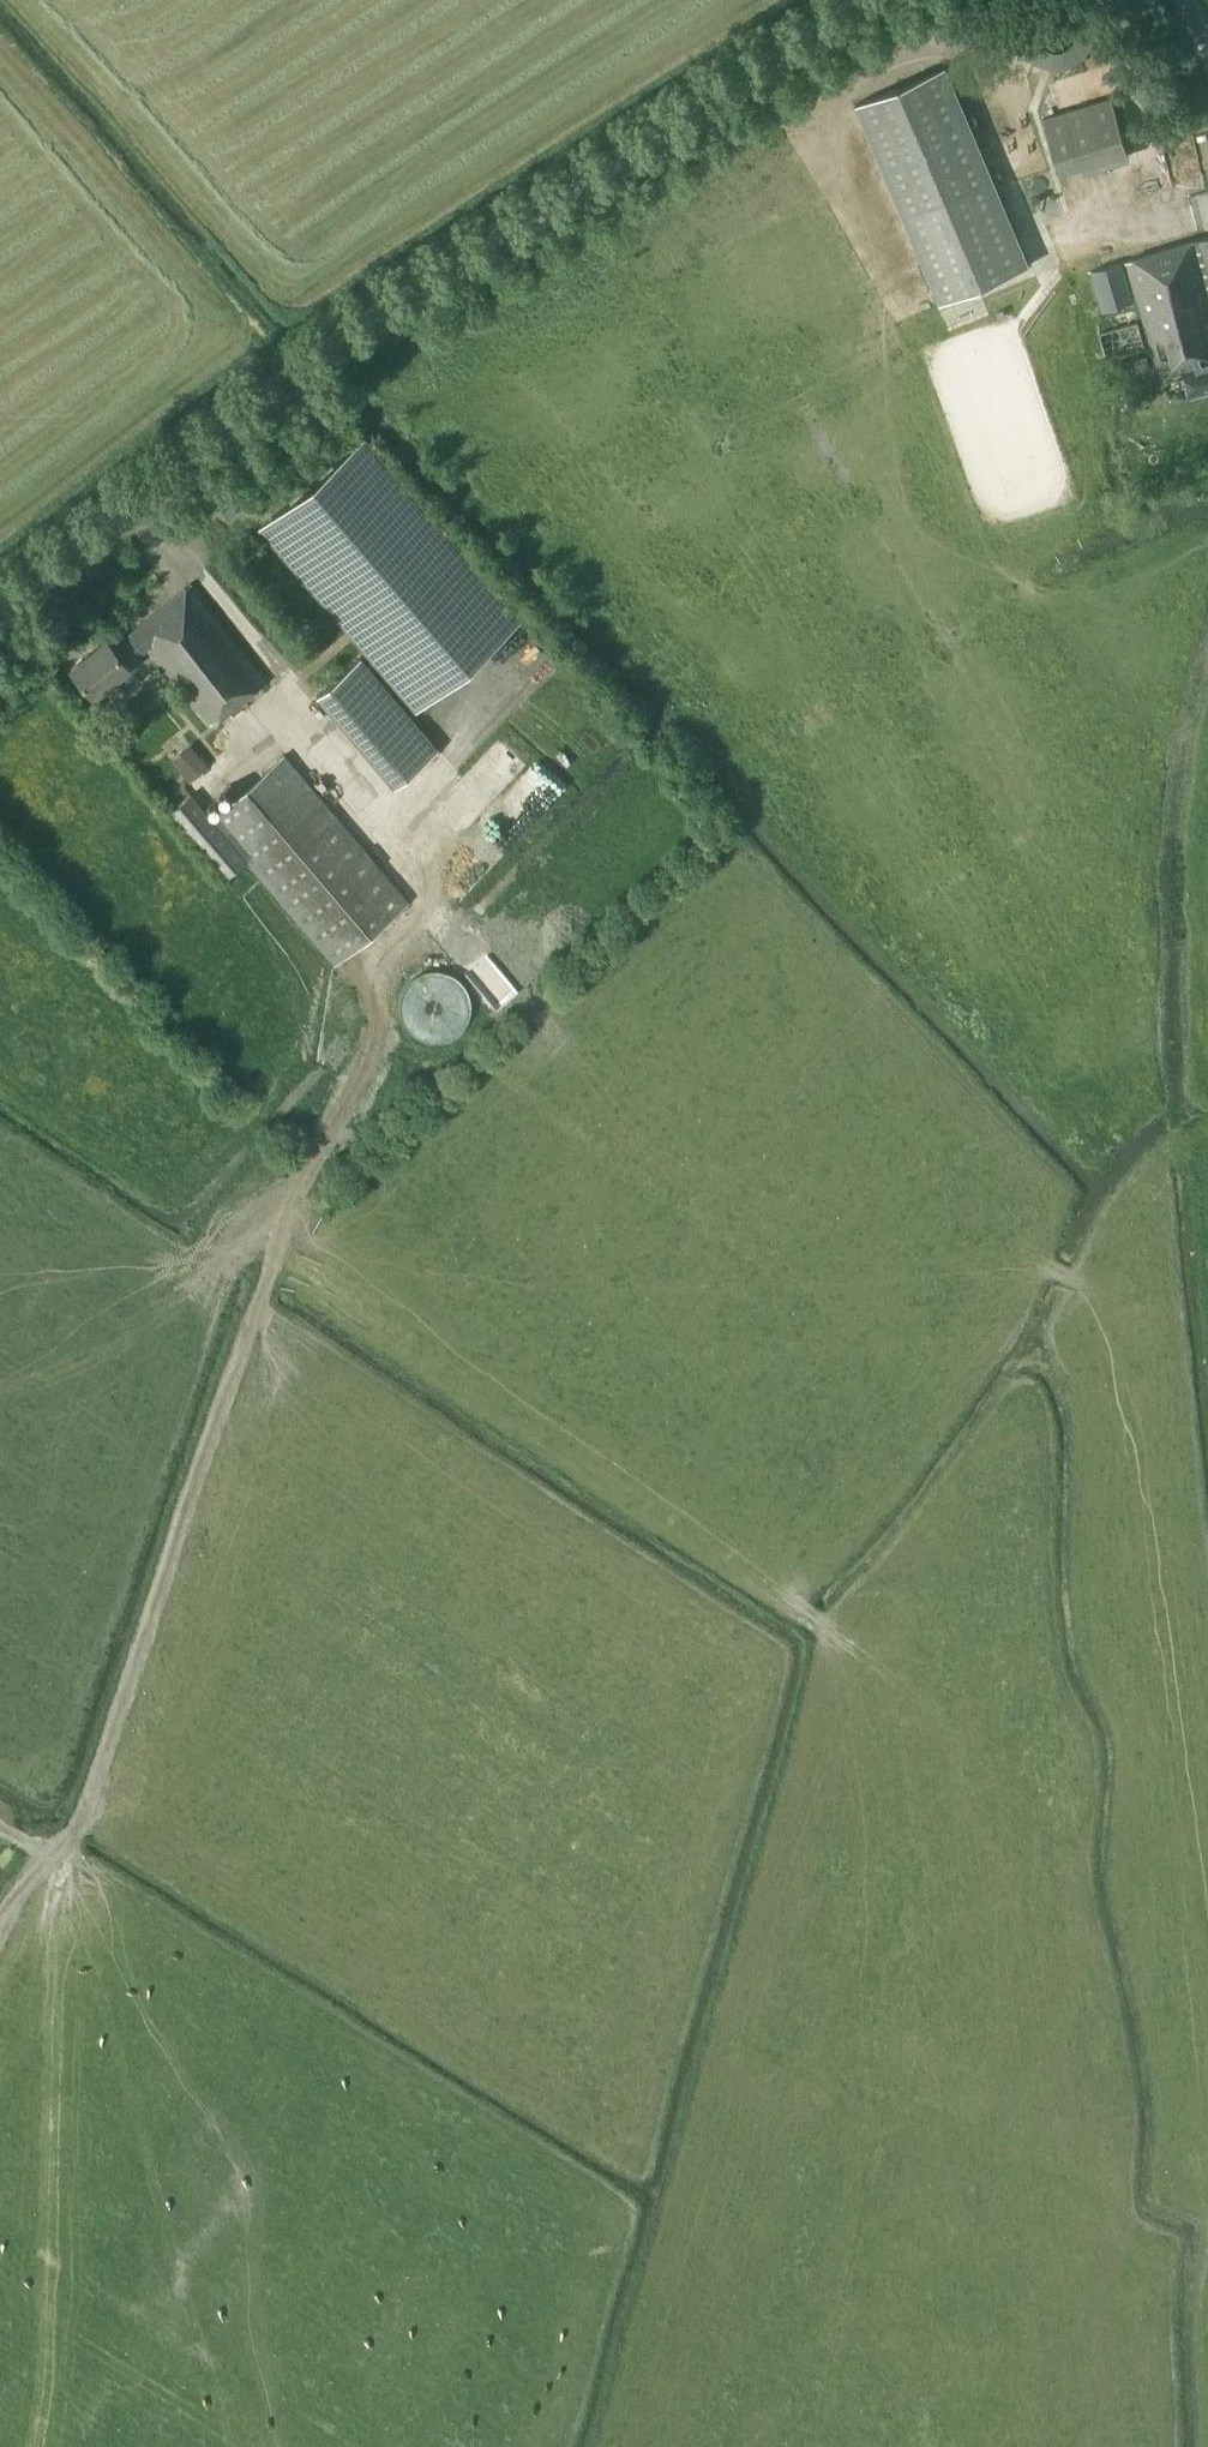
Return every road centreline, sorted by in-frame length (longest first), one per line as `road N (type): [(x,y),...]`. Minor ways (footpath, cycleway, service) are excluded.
road 1 (tertiary): [(0,601),(285,377),(865,0)]

